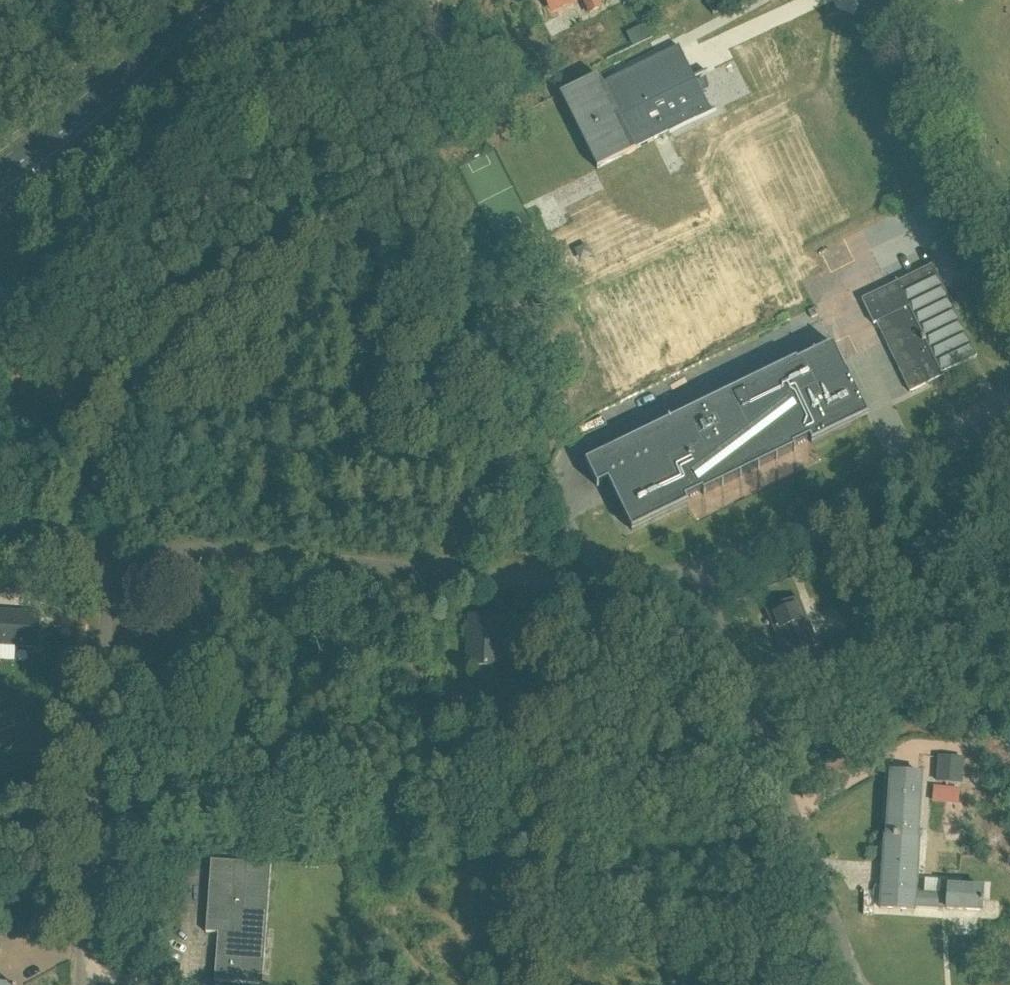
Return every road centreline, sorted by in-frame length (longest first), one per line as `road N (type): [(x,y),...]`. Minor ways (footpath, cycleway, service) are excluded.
road 1 (residential): [(695,566),(641,576),(549,576),(112,546)]
road 2 (unclassified): [(422,0),(228,109),(144,171),(53,274),(0,307)]
road 3 (residential): [(857,984),(695,566)]
road 4 (residential): [(83,984),(112,546)]
road 5 (residential): [(1009,414),(783,532),(695,566)]
road 6 (residential): [(1009,262),(881,0)]
road 7 (track): [(310,254),(448,0)]
road 8 (primary): [(207,0),(140,74),(0,179)]

